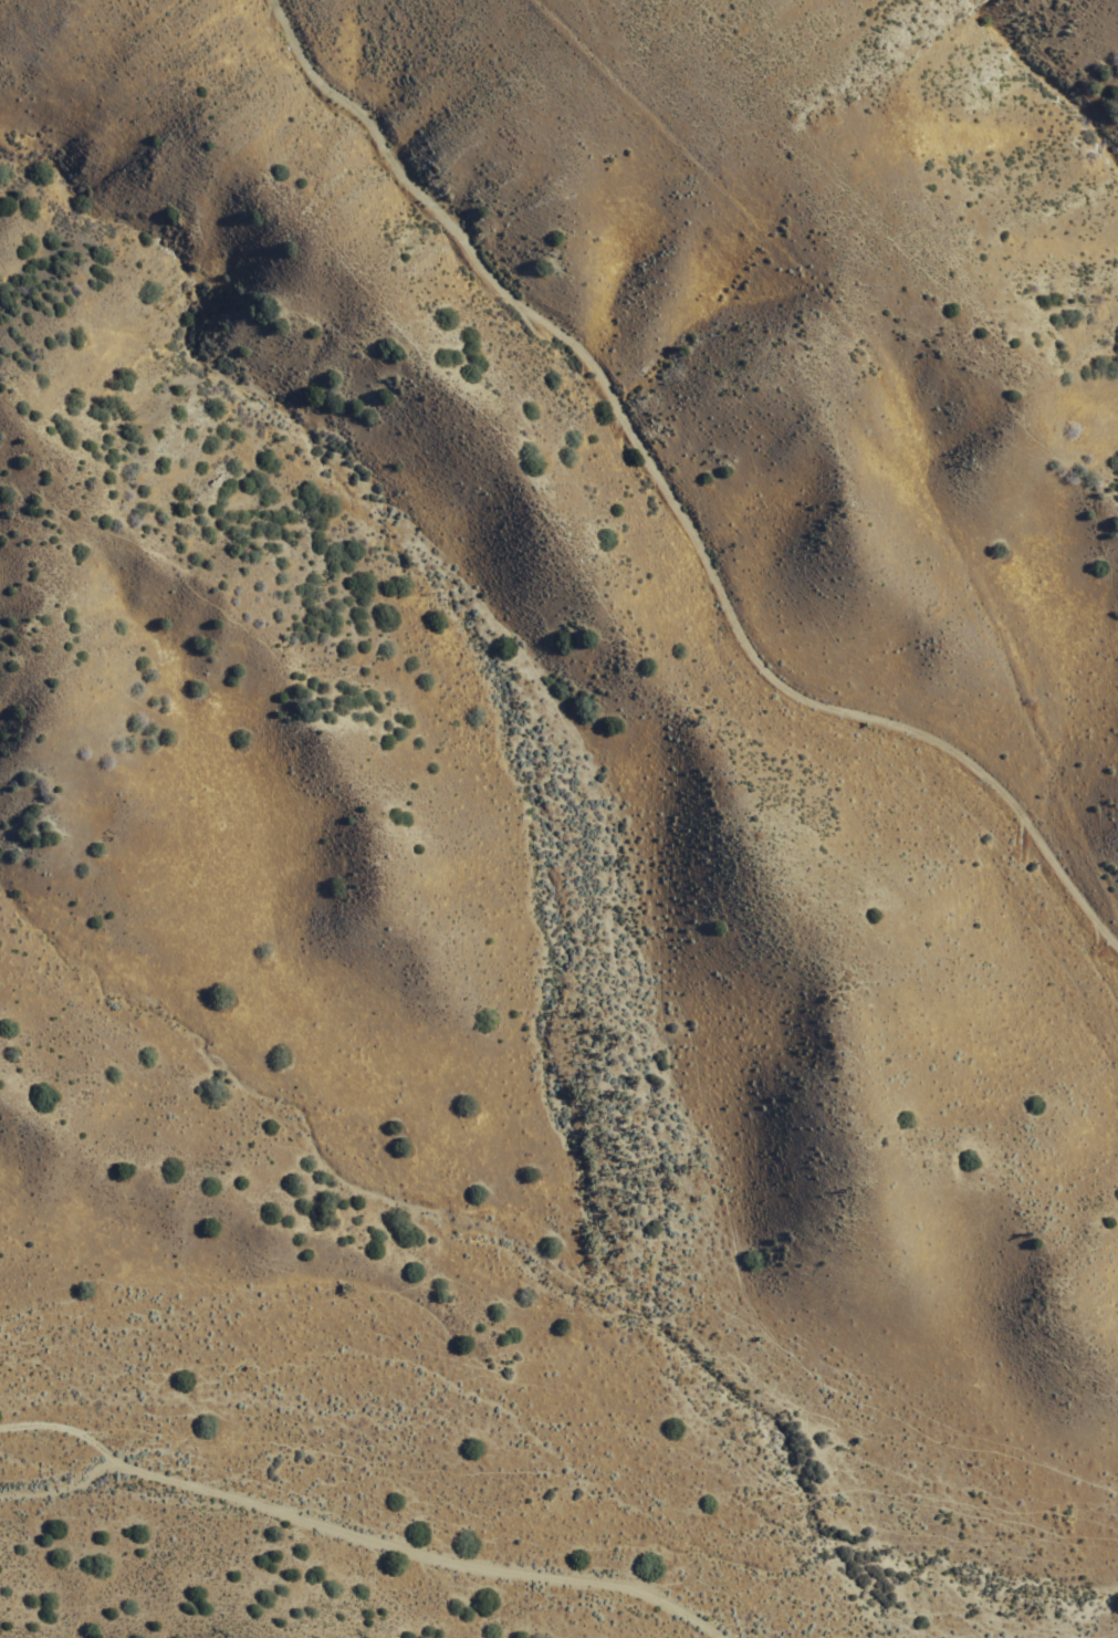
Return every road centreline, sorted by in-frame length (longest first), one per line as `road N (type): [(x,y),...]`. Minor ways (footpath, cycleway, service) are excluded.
road 1 (track): [(276,0),(302,60),(364,109),(389,165),(429,200),(481,271),(582,347),(690,522),(745,644),(767,668),(967,753),(1117,941)]
road 2 (track): [(701,1637),(595,1597),(477,1580),(182,1489),(98,1480),(40,1500),(0,1497)]

